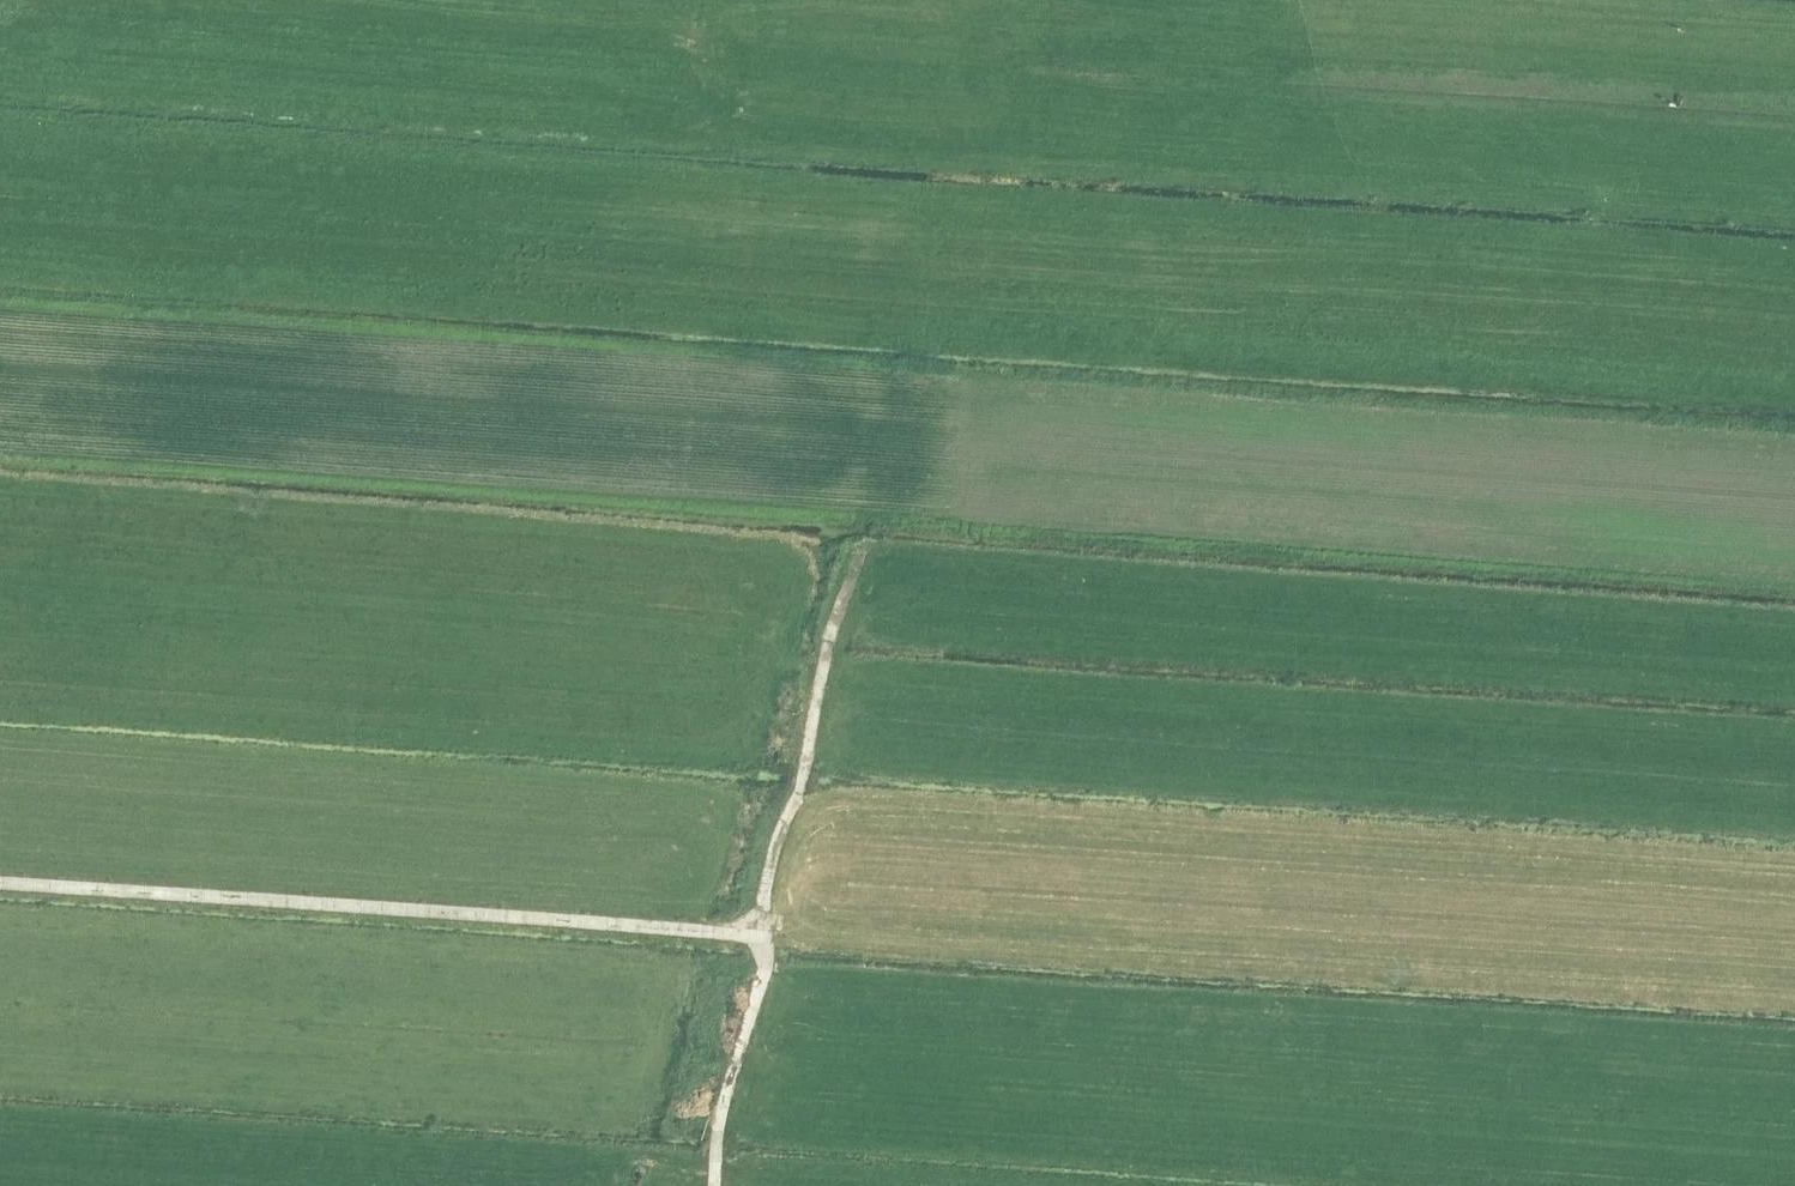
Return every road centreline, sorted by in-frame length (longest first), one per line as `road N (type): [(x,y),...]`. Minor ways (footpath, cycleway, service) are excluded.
road 1 (track): [(760,932),(0,882)]
road 2 (track): [(861,554),(760,932)]
road 3 (track): [(760,932),(766,961),(718,1125),(713,1185)]

